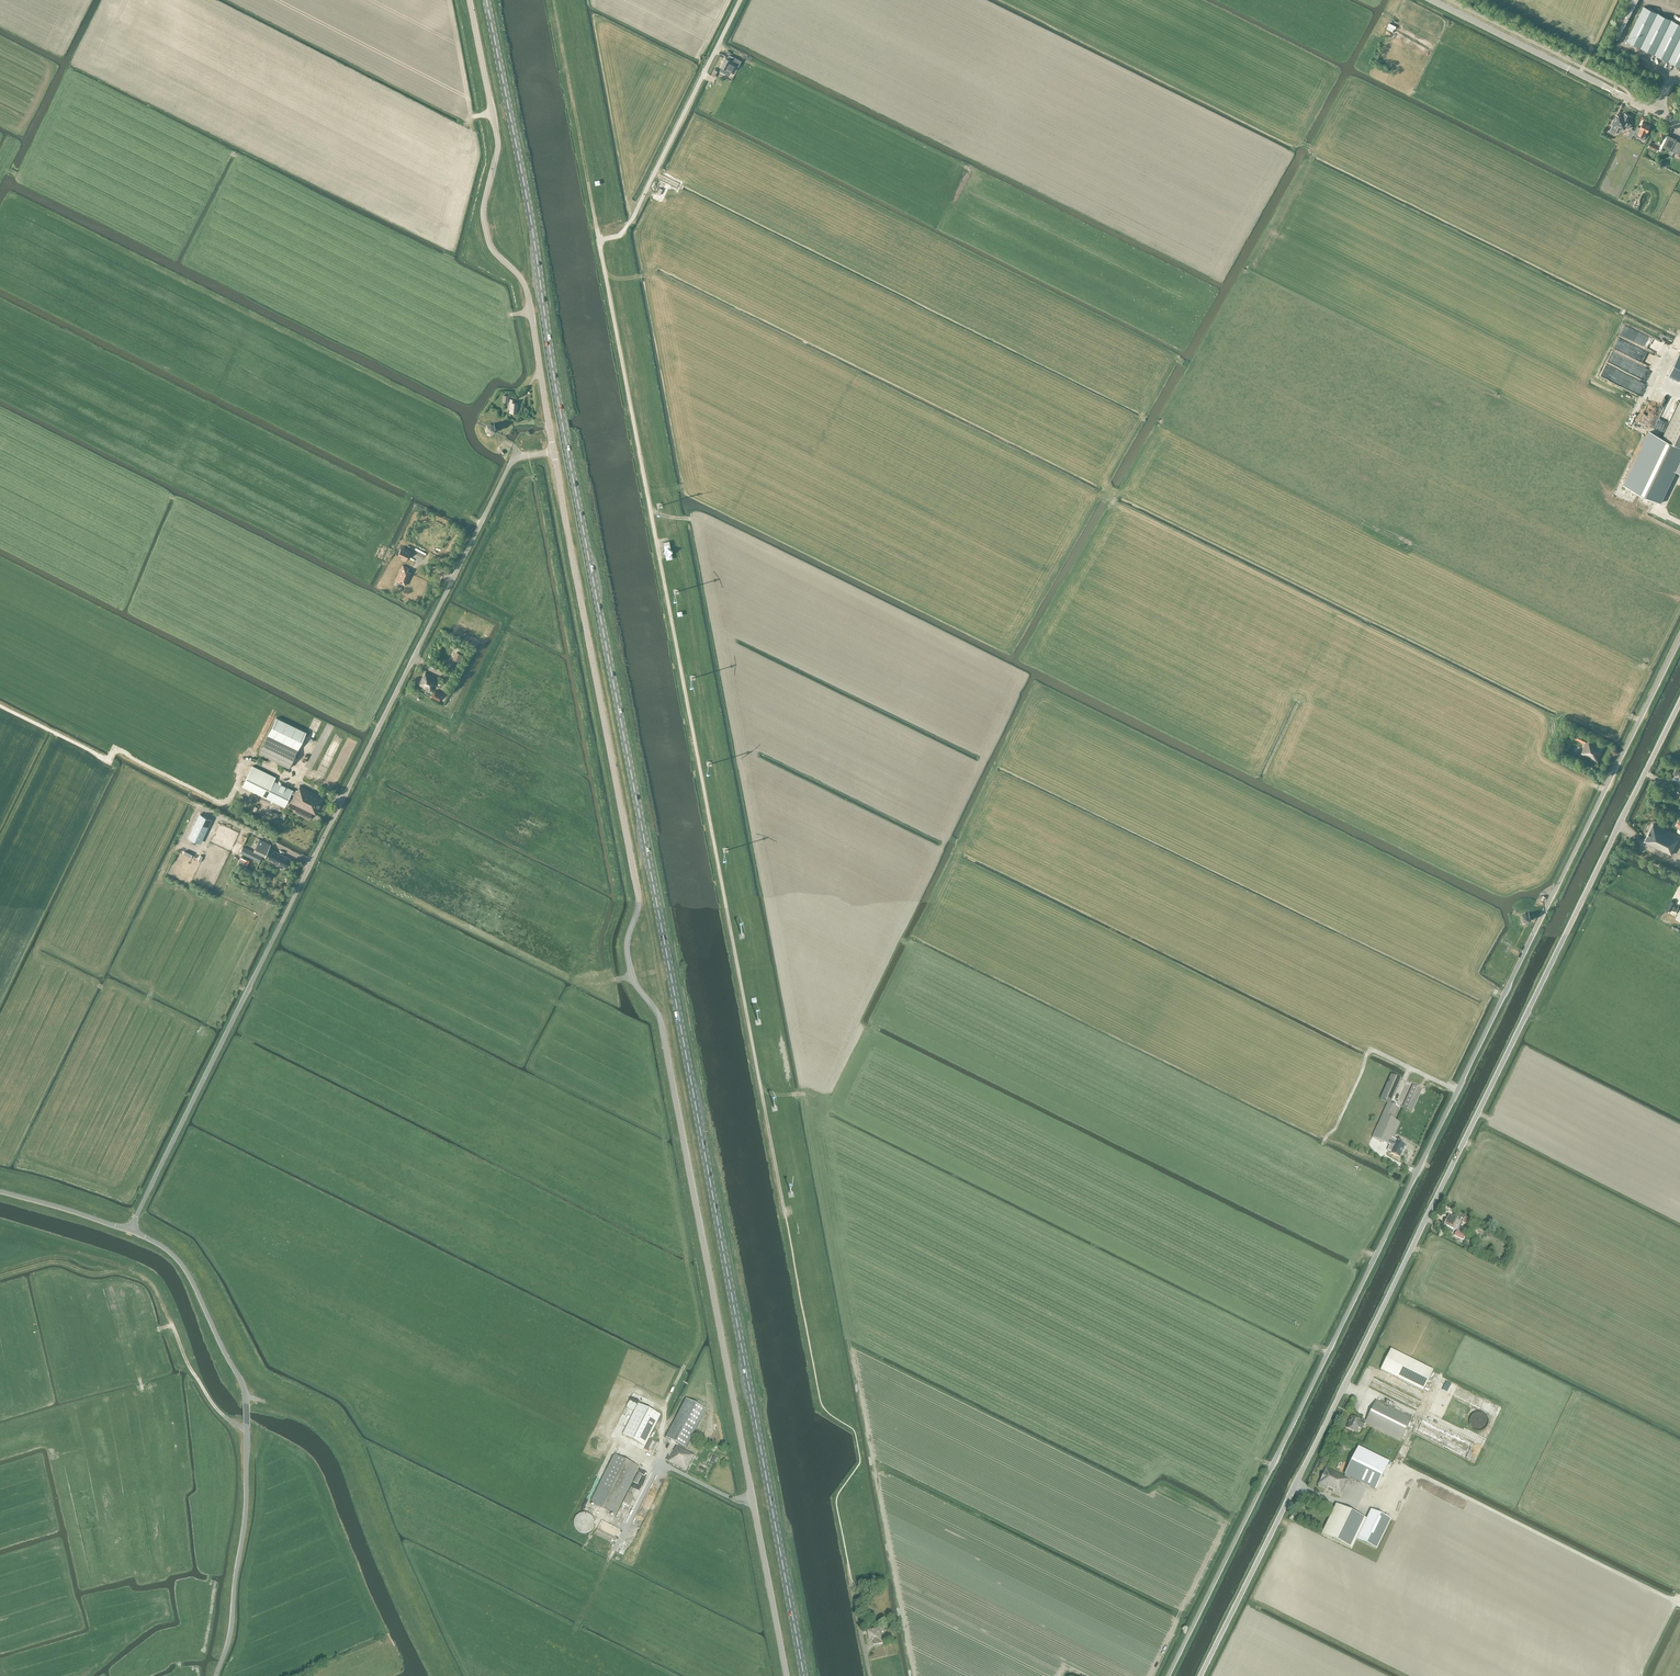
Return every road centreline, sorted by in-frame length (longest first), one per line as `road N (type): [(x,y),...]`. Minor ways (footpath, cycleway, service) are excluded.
road 1 (primary): [(804,1675),(486,0)]
road 2 (unclassified): [(786,1675),(661,1023),(629,966),(638,897),(553,452)]
road 3 (unclassified): [(1168,1675),(1679,639)]
road 4 (unclassified): [(131,1231),(506,471),(518,457),(553,452)]
road 5 (tertiary): [(1200,1675),(1527,1013)]
road 6 (unclassified): [(215,1675),(231,1632),(244,1532),(245,1390),(186,1269),(131,1231)]
road 7 (unclassified): [(553,452),(525,288),(491,248),(484,224),(498,140),(469,0)]
road 8 (tertiary): [(1679,702),(1527,1013)]
road 9 (unclassified): [(600,241),(631,222),(741,0)]
road 10 (tertiary): [(1679,123),(1433,0)]
road 11 (track): [(0,1278),(59,1263),(143,1278),(201,1383)]
road 12 (unclassified): [(131,1231),(0,1192)]

